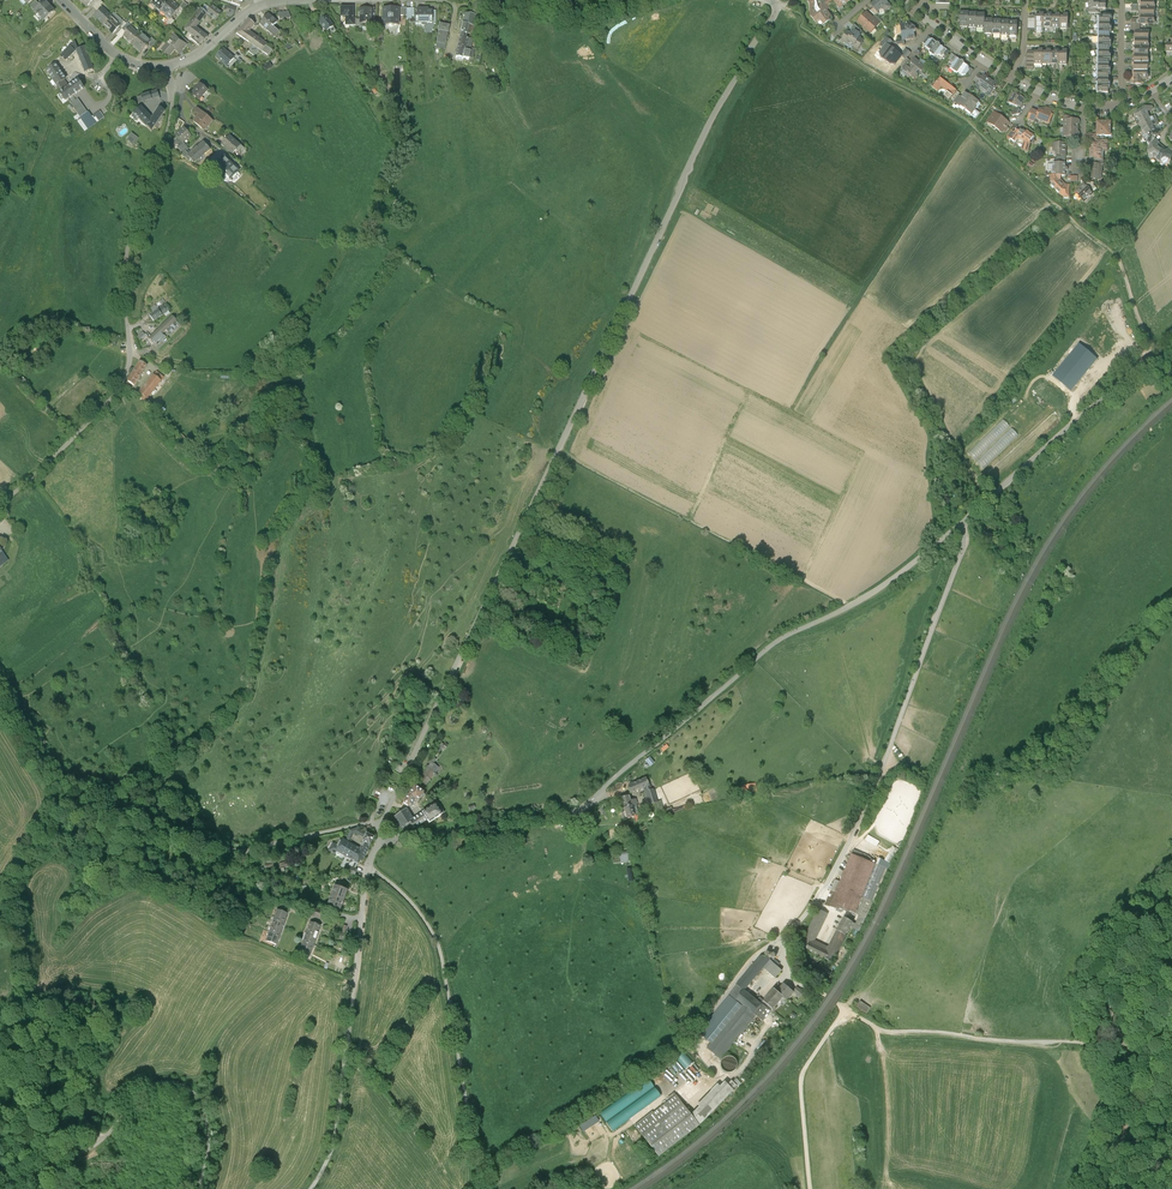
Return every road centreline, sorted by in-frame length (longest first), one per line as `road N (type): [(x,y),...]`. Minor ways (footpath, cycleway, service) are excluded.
road 1 (unclassified): [(381,842),(379,825),(693,163),(781,21)]
road 2 (unclassified): [(381,842),(583,806),(780,640),(879,588),(964,520)]
road 3 (unclassified): [(165,72),(172,102),(168,143),(126,297),(130,375),(108,413),(0,515)]
road 4 (unclassified): [(964,520),(960,555),(876,782),(815,902),(776,940)]
road 5 (track): [(0,699),(63,799),(73,803),(144,786),(172,799),(213,841),(239,849),(379,825)]
road 6 (unclassified): [(368,867),(413,904),(438,944),(480,1188)]
road 7 (track): [(846,608),(557,452)]
road 8 (unclassified): [(964,520),(1133,374),(1171,330)]
road 9 (unclassified): [(413,1),(666,0)]
road 10 (unclassified): [(310,1188),(332,1149),(355,977)]
road 11 (track): [(102,1138),(149,1087),(181,1084),(201,1105),(206,1126),(198,1188)]
road 12 (track): [(1171,888),(1119,949),(1108,976),(1133,1069)]
road 13 (track): [(810,1188),(801,1076),(846,1009)]
road 14 (residential): [(260,11),(413,1)]
road 15 (residential): [(58,0),(118,61),(165,72)]
road 16 (track): [(768,445),(833,329)]
road 17 (track): [(1133,1069),(1136,1103),(1108,1188)]

